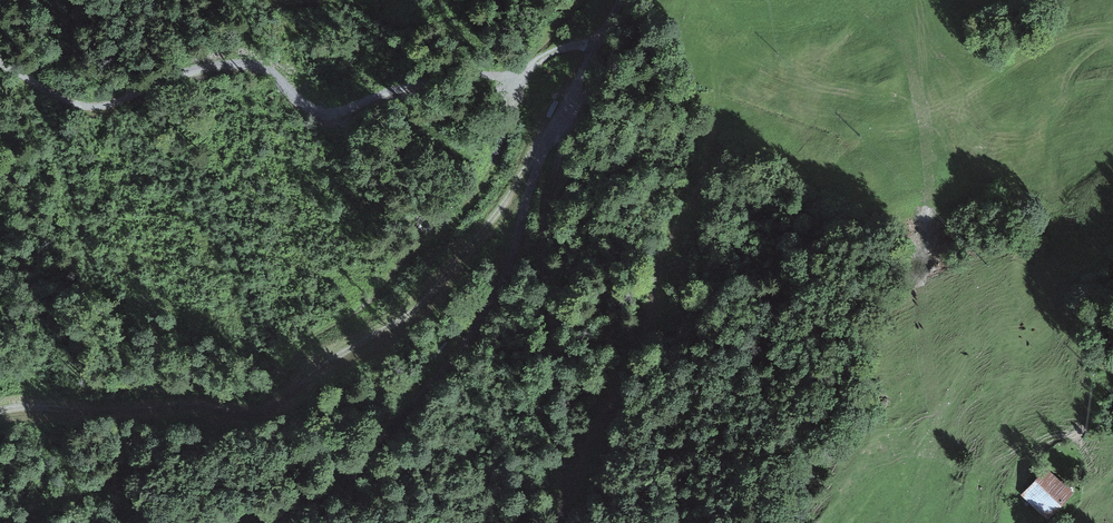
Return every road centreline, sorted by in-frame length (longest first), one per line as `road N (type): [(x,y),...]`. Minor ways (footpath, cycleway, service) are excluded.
road 1 (track): [(540,148),(429,299),(334,354),(265,410),(0,410)]
road 2 (track): [(567,479),(576,477),(644,357),(662,253),(698,193),(723,111)]
road 3 (track): [(570,97),(548,195),(541,279),(555,324),(552,423),(567,479)]
road 4 (track): [(376,300),(488,179),(523,78)]
road 5 (unclassified): [(618,0),(540,148)]

